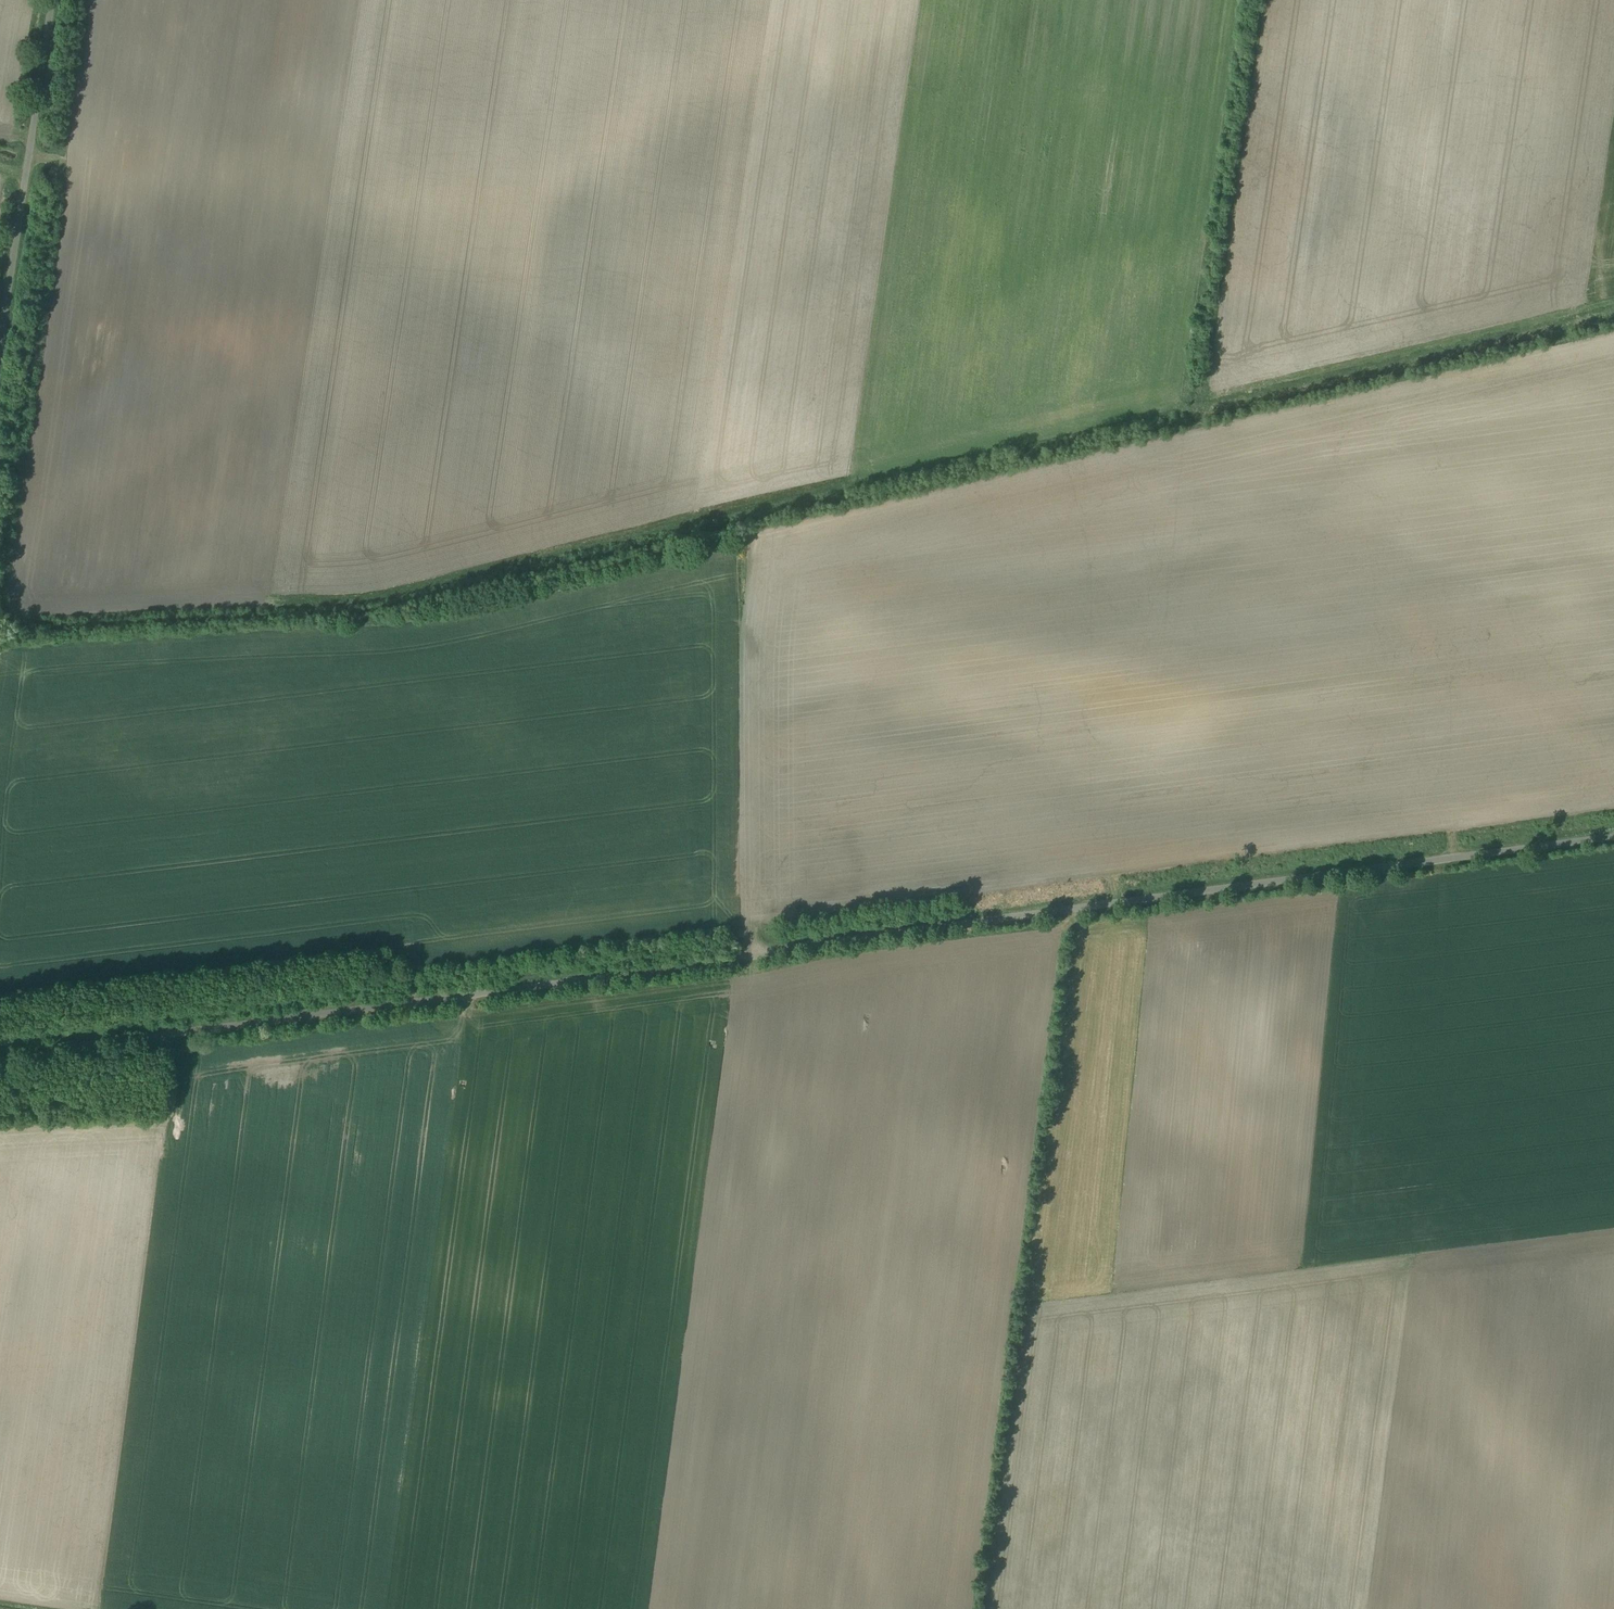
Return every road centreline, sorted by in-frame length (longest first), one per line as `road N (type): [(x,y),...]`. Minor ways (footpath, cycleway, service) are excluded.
road 1 (unclassified): [(1613,834),(779,947),(645,975),(0,1053)]
road 2 (unclassified): [(51,0),(0,341)]

